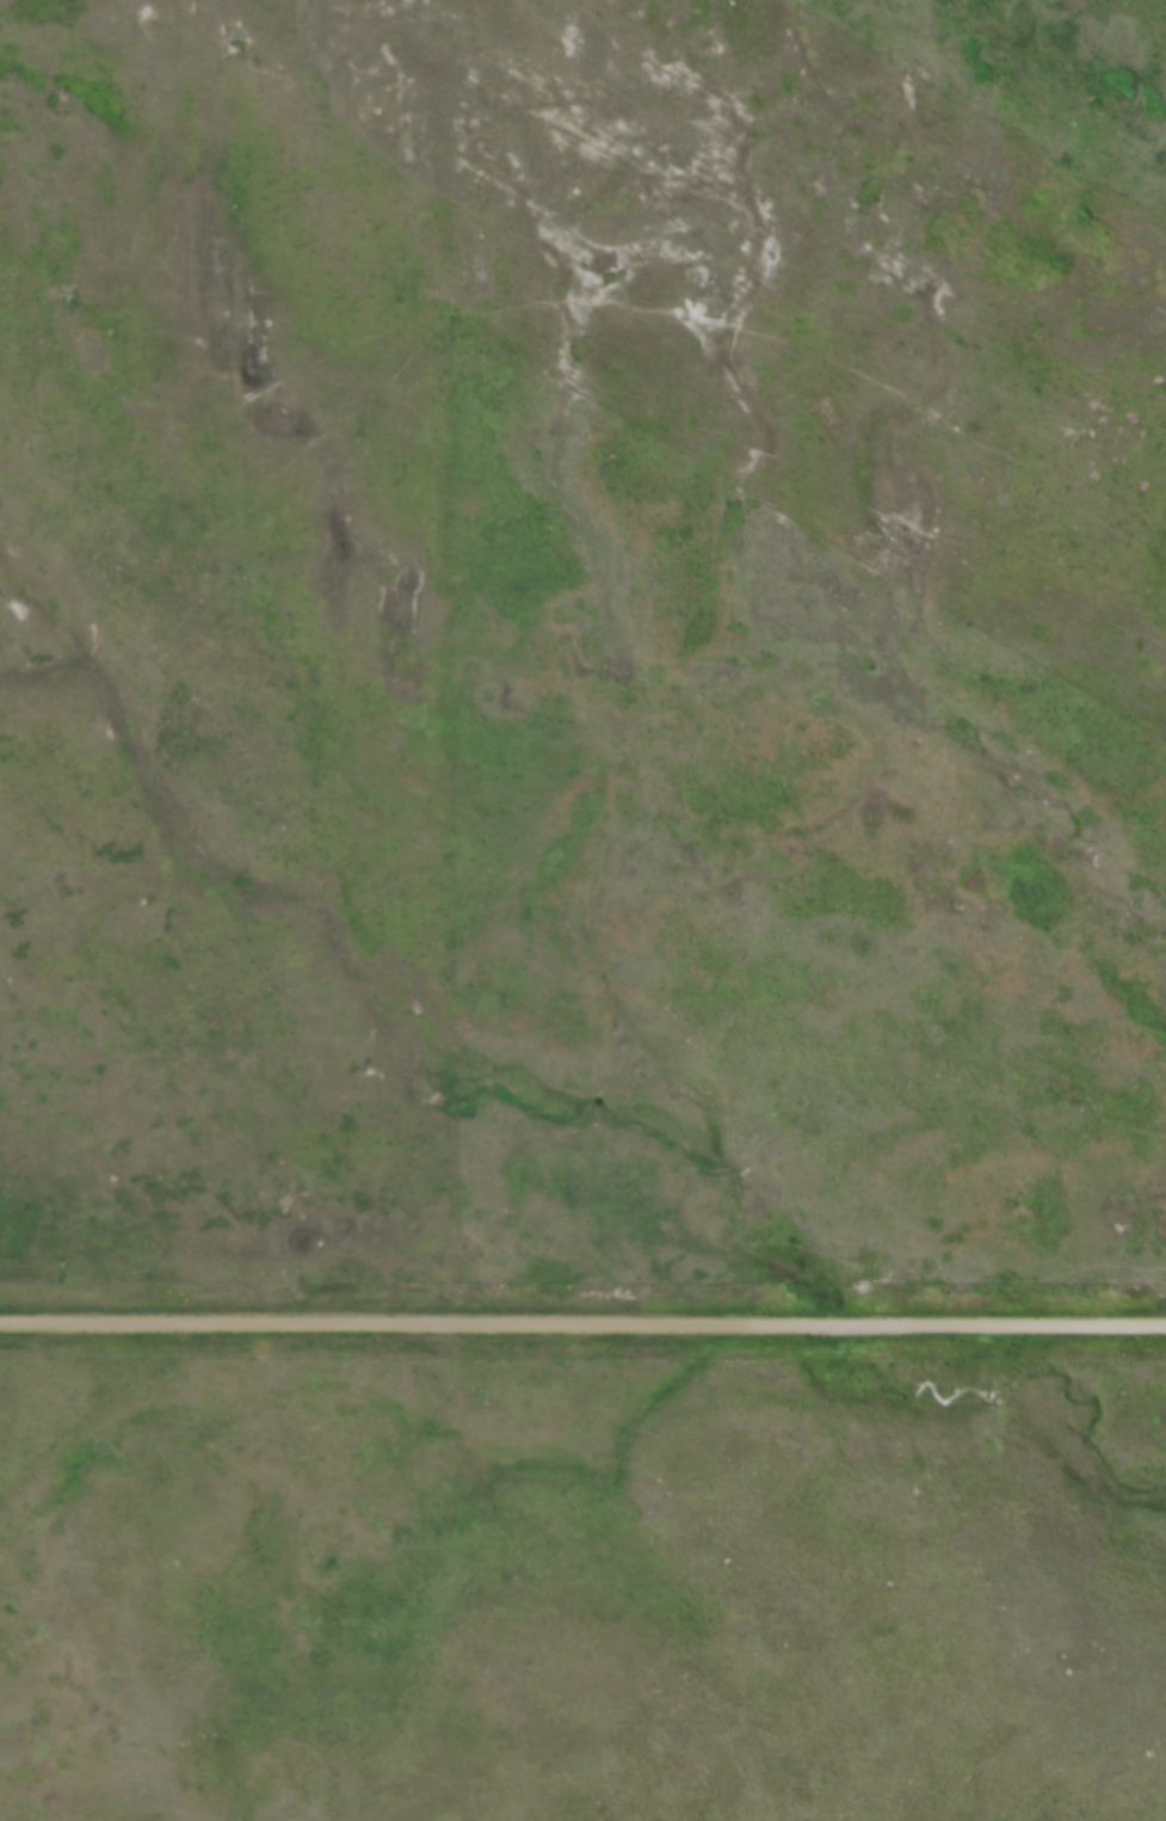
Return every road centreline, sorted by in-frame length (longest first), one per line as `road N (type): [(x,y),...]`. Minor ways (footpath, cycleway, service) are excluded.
road 1 (residential): [(1165,1325),(0,1316)]

